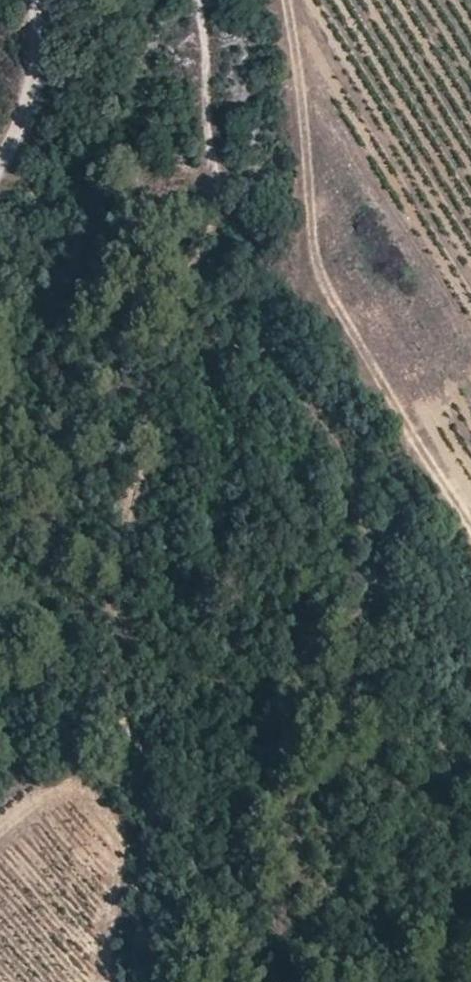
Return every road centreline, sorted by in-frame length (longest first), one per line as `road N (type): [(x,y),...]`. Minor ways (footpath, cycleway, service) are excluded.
road 1 (track): [(0,167),(36,93),(40,0)]

